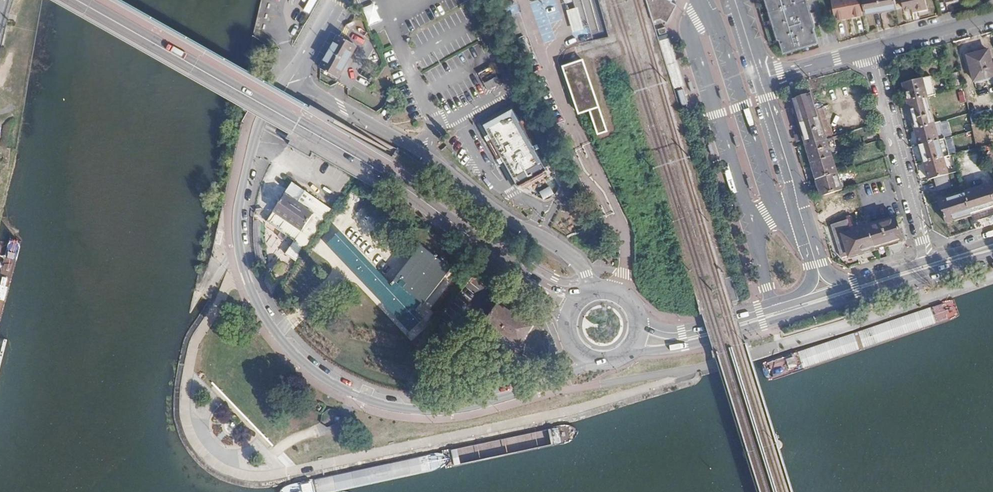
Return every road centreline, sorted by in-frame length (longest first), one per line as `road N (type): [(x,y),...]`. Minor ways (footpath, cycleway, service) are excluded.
road 1 (residential): [(593,288),(565,252),(433,162),(290,72),(278,88),(254,140),(237,229),(255,296),(294,355),(353,395),(420,410),(496,403),(590,362)]
road 2 (secondary): [(526,278),(374,168),(76,0)]
road 3 (secondary): [(630,353),(711,340),(992,253)]
road 4 (residential): [(869,50),(925,262)]
road 5 (tertiary): [(761,79),(816,264)]
road 6 (secondary): [(779,304),(682,332),(641,323)]
road 7 (residential): [(869,50),(992,16)]

